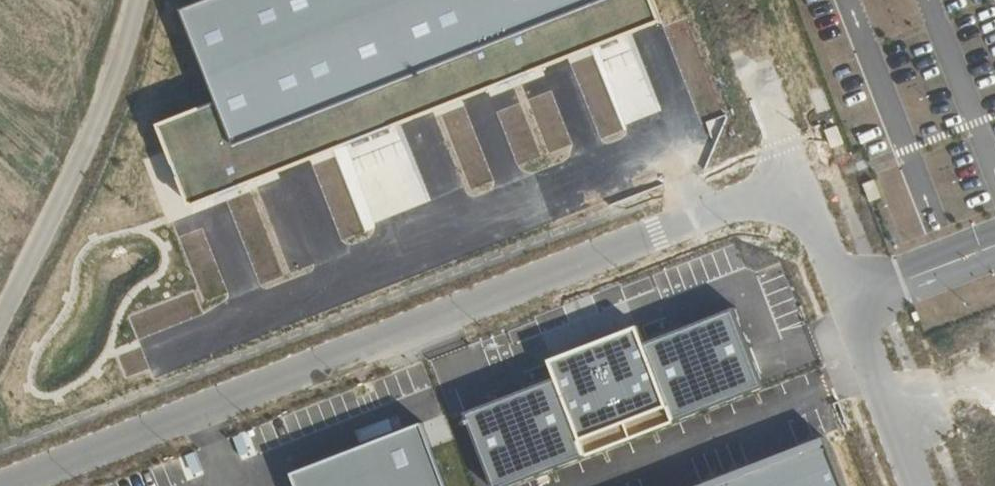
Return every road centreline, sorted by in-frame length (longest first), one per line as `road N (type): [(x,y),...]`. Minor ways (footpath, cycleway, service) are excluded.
road 1 (residential): [(0,483),(794,181)]
road 2 (track): [(0,319),(80,161),(138,0)]
road 3 (residential): [(794,181),(921,485)]

